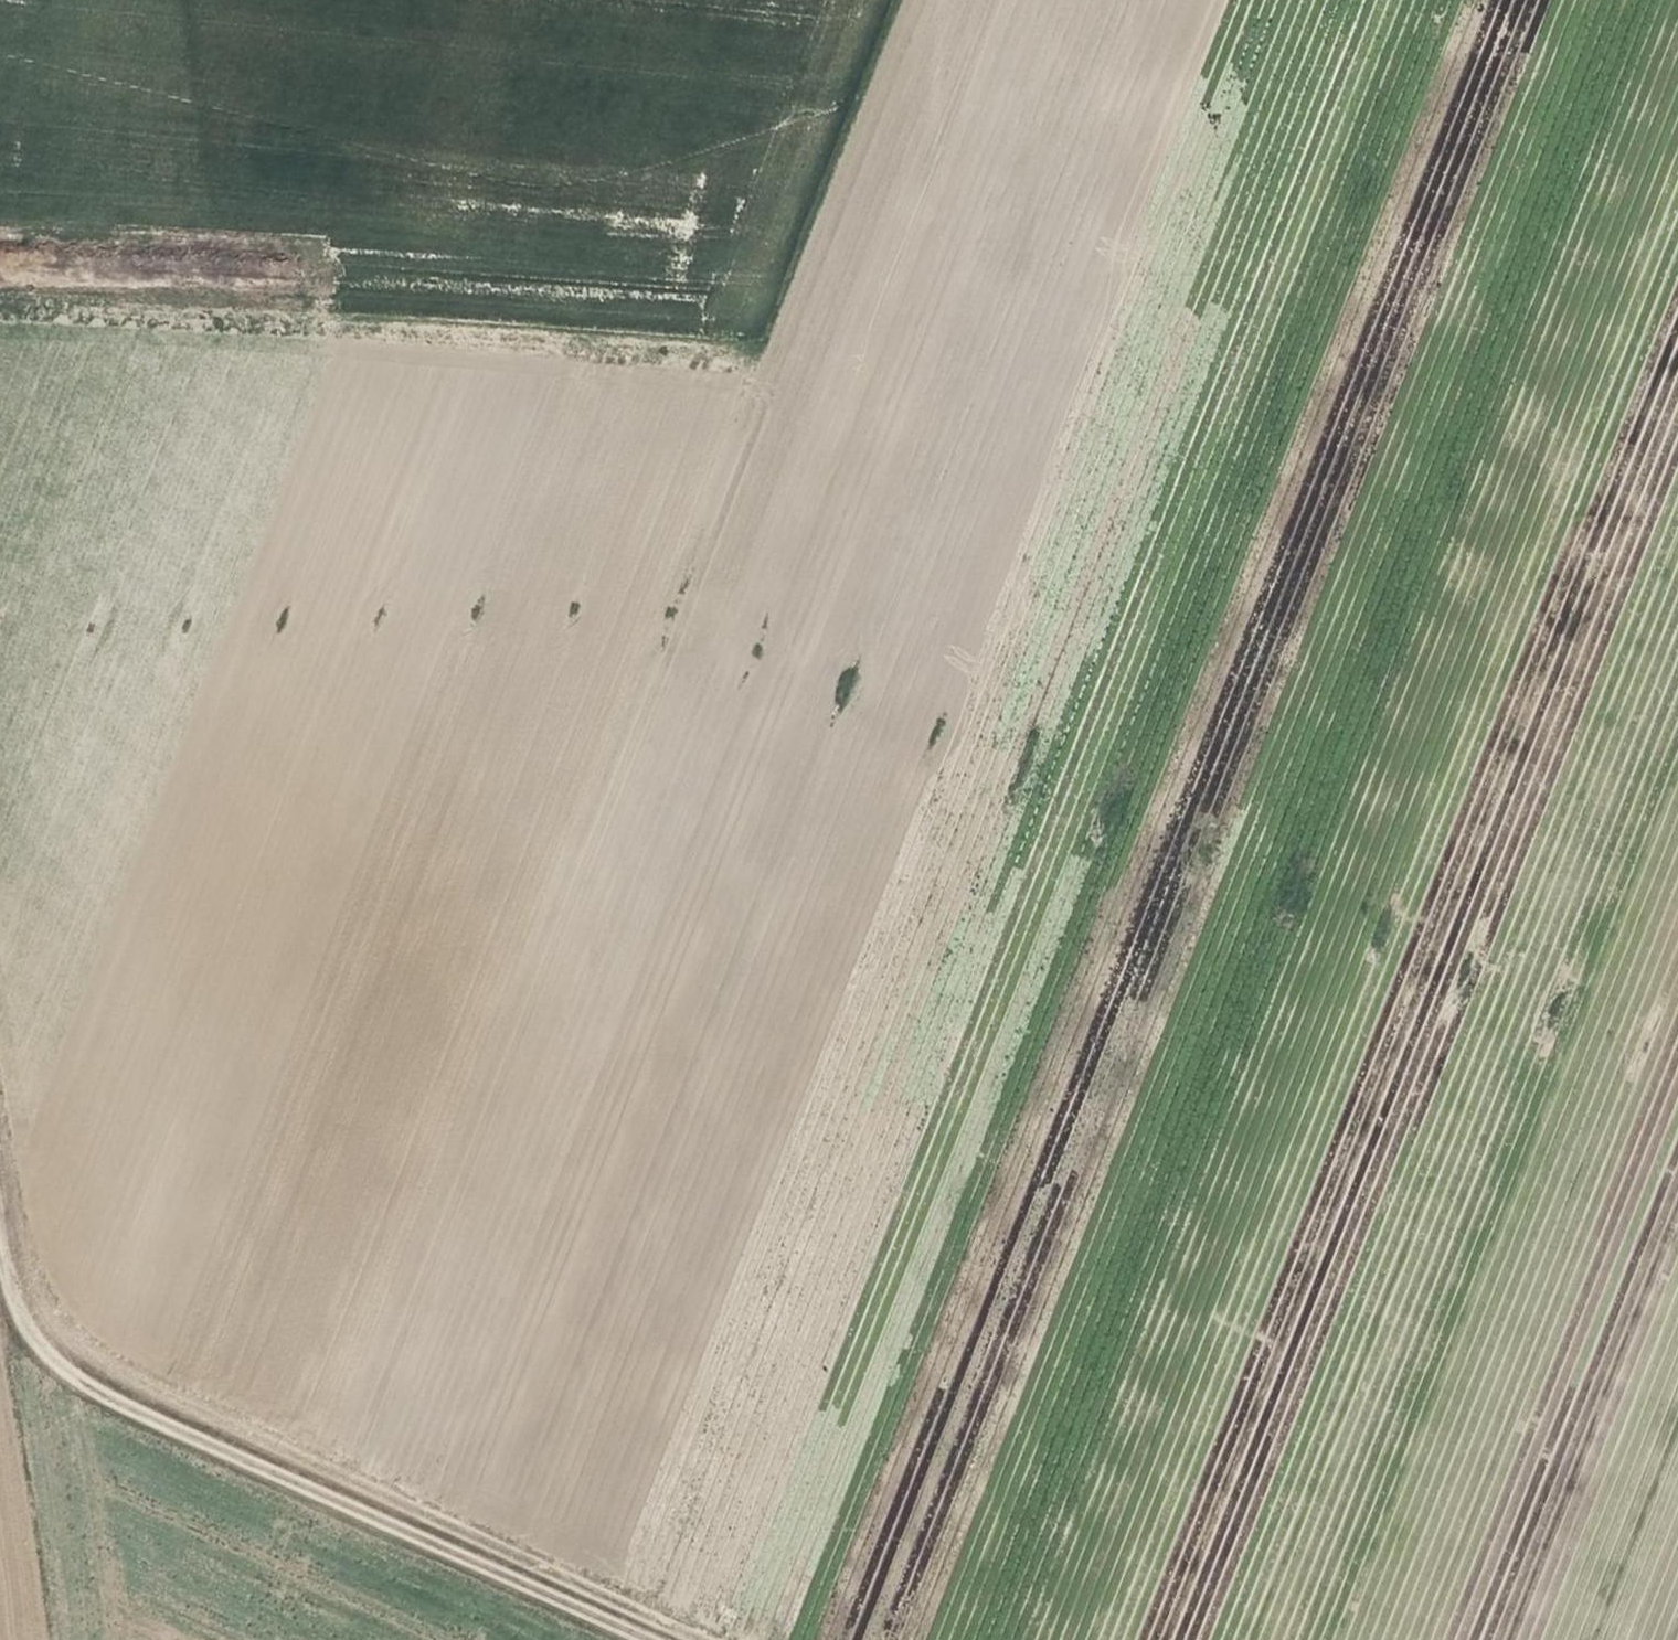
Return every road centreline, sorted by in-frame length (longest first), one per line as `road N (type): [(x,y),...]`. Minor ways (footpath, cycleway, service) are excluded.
road 1 (track): [(627,1639),(67,1377),(20,1323),(0,1248)]
road 2 (track): [(53,1639),(15,1388),(20,1323)]

